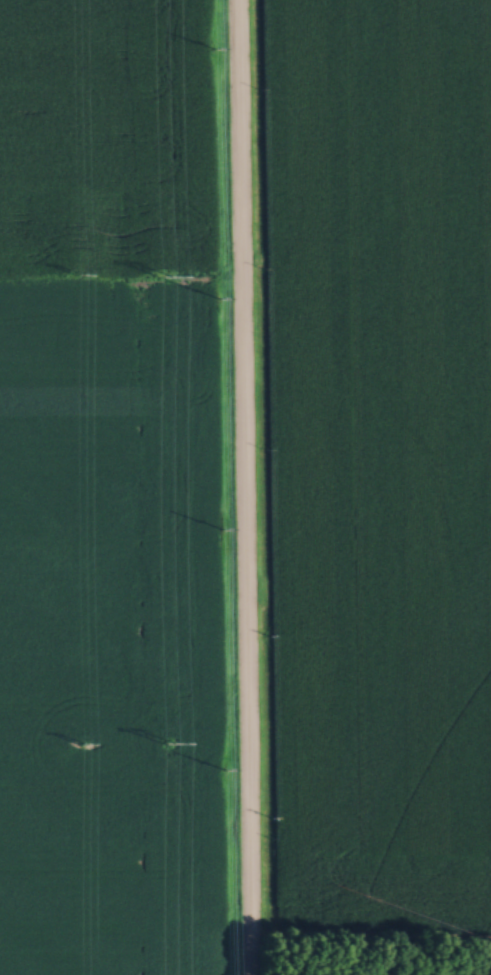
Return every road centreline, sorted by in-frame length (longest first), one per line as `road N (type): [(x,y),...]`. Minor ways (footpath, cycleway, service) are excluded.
road 1 (residential): [(248,974),(236,0)]

